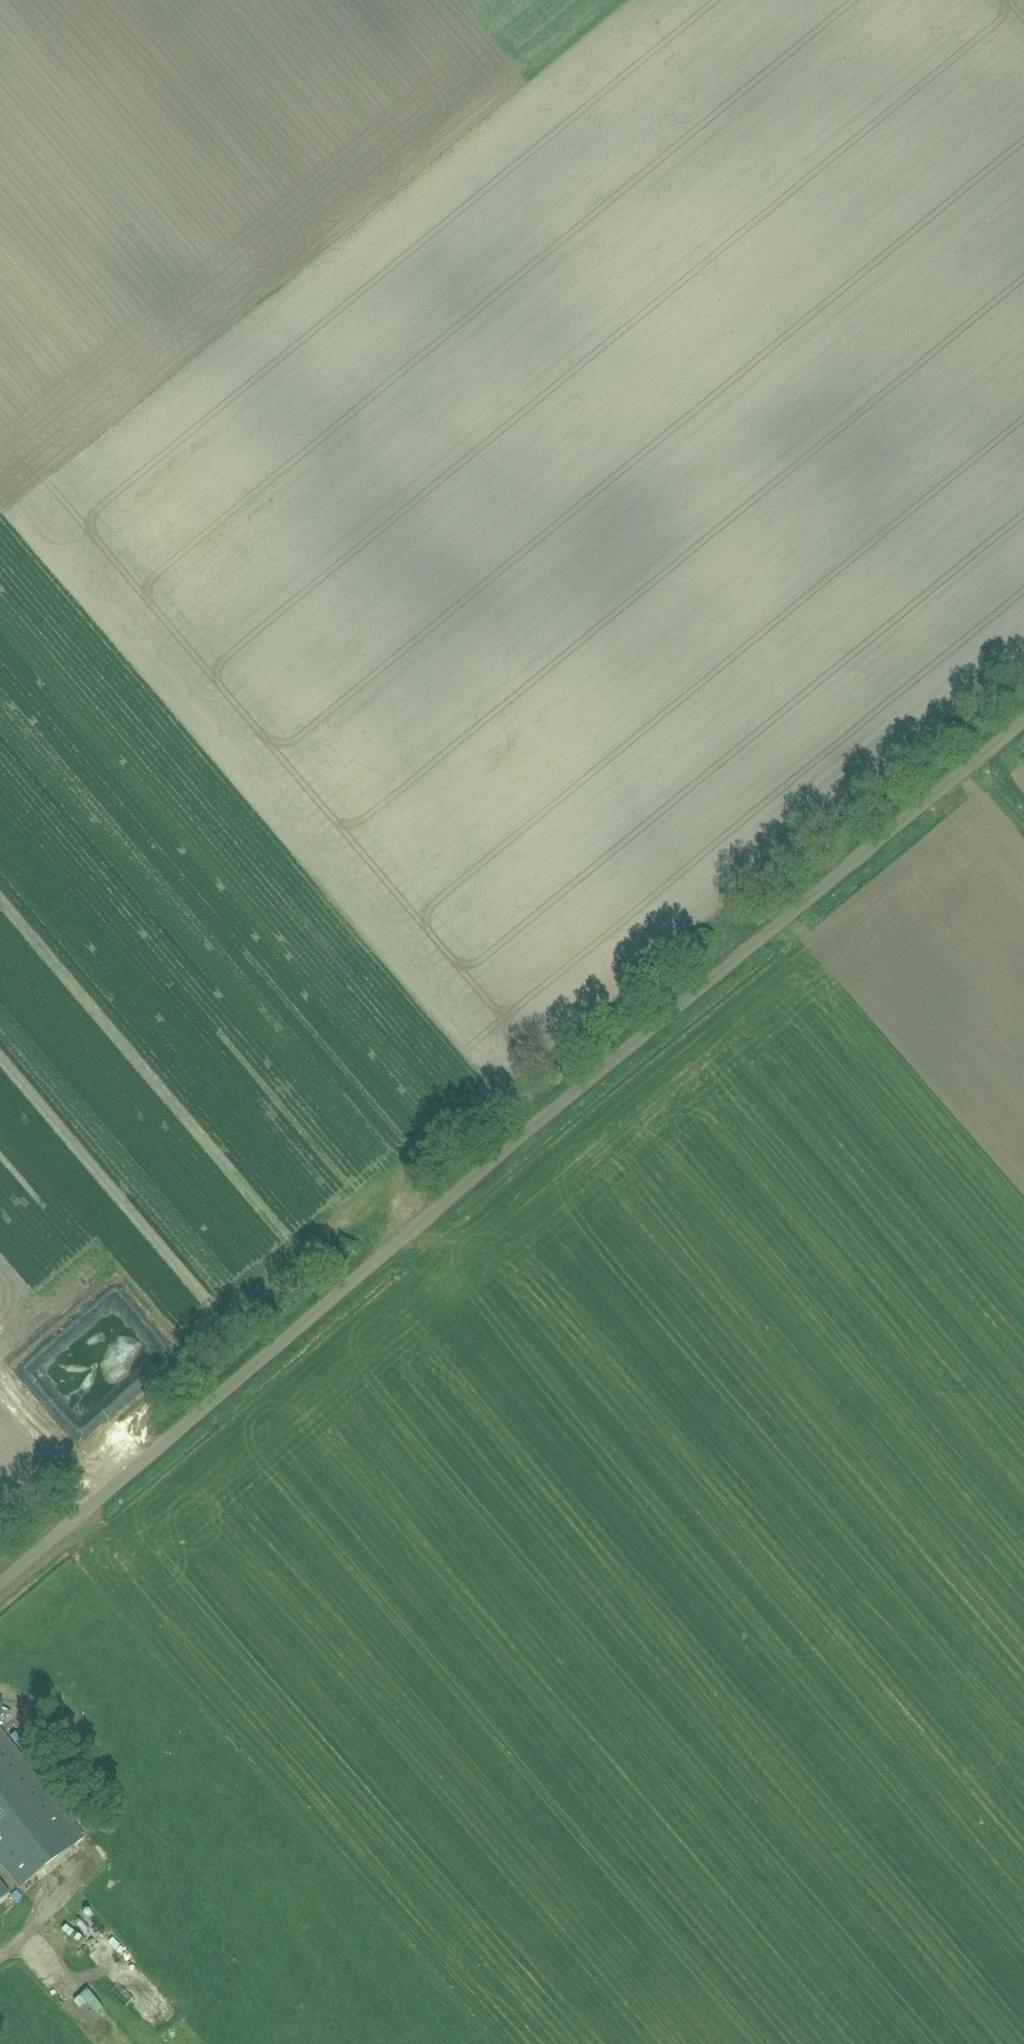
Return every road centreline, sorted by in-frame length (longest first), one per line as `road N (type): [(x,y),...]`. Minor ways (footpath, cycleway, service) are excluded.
road 1 (unclassified): [(0,1590),(1023,726)]

